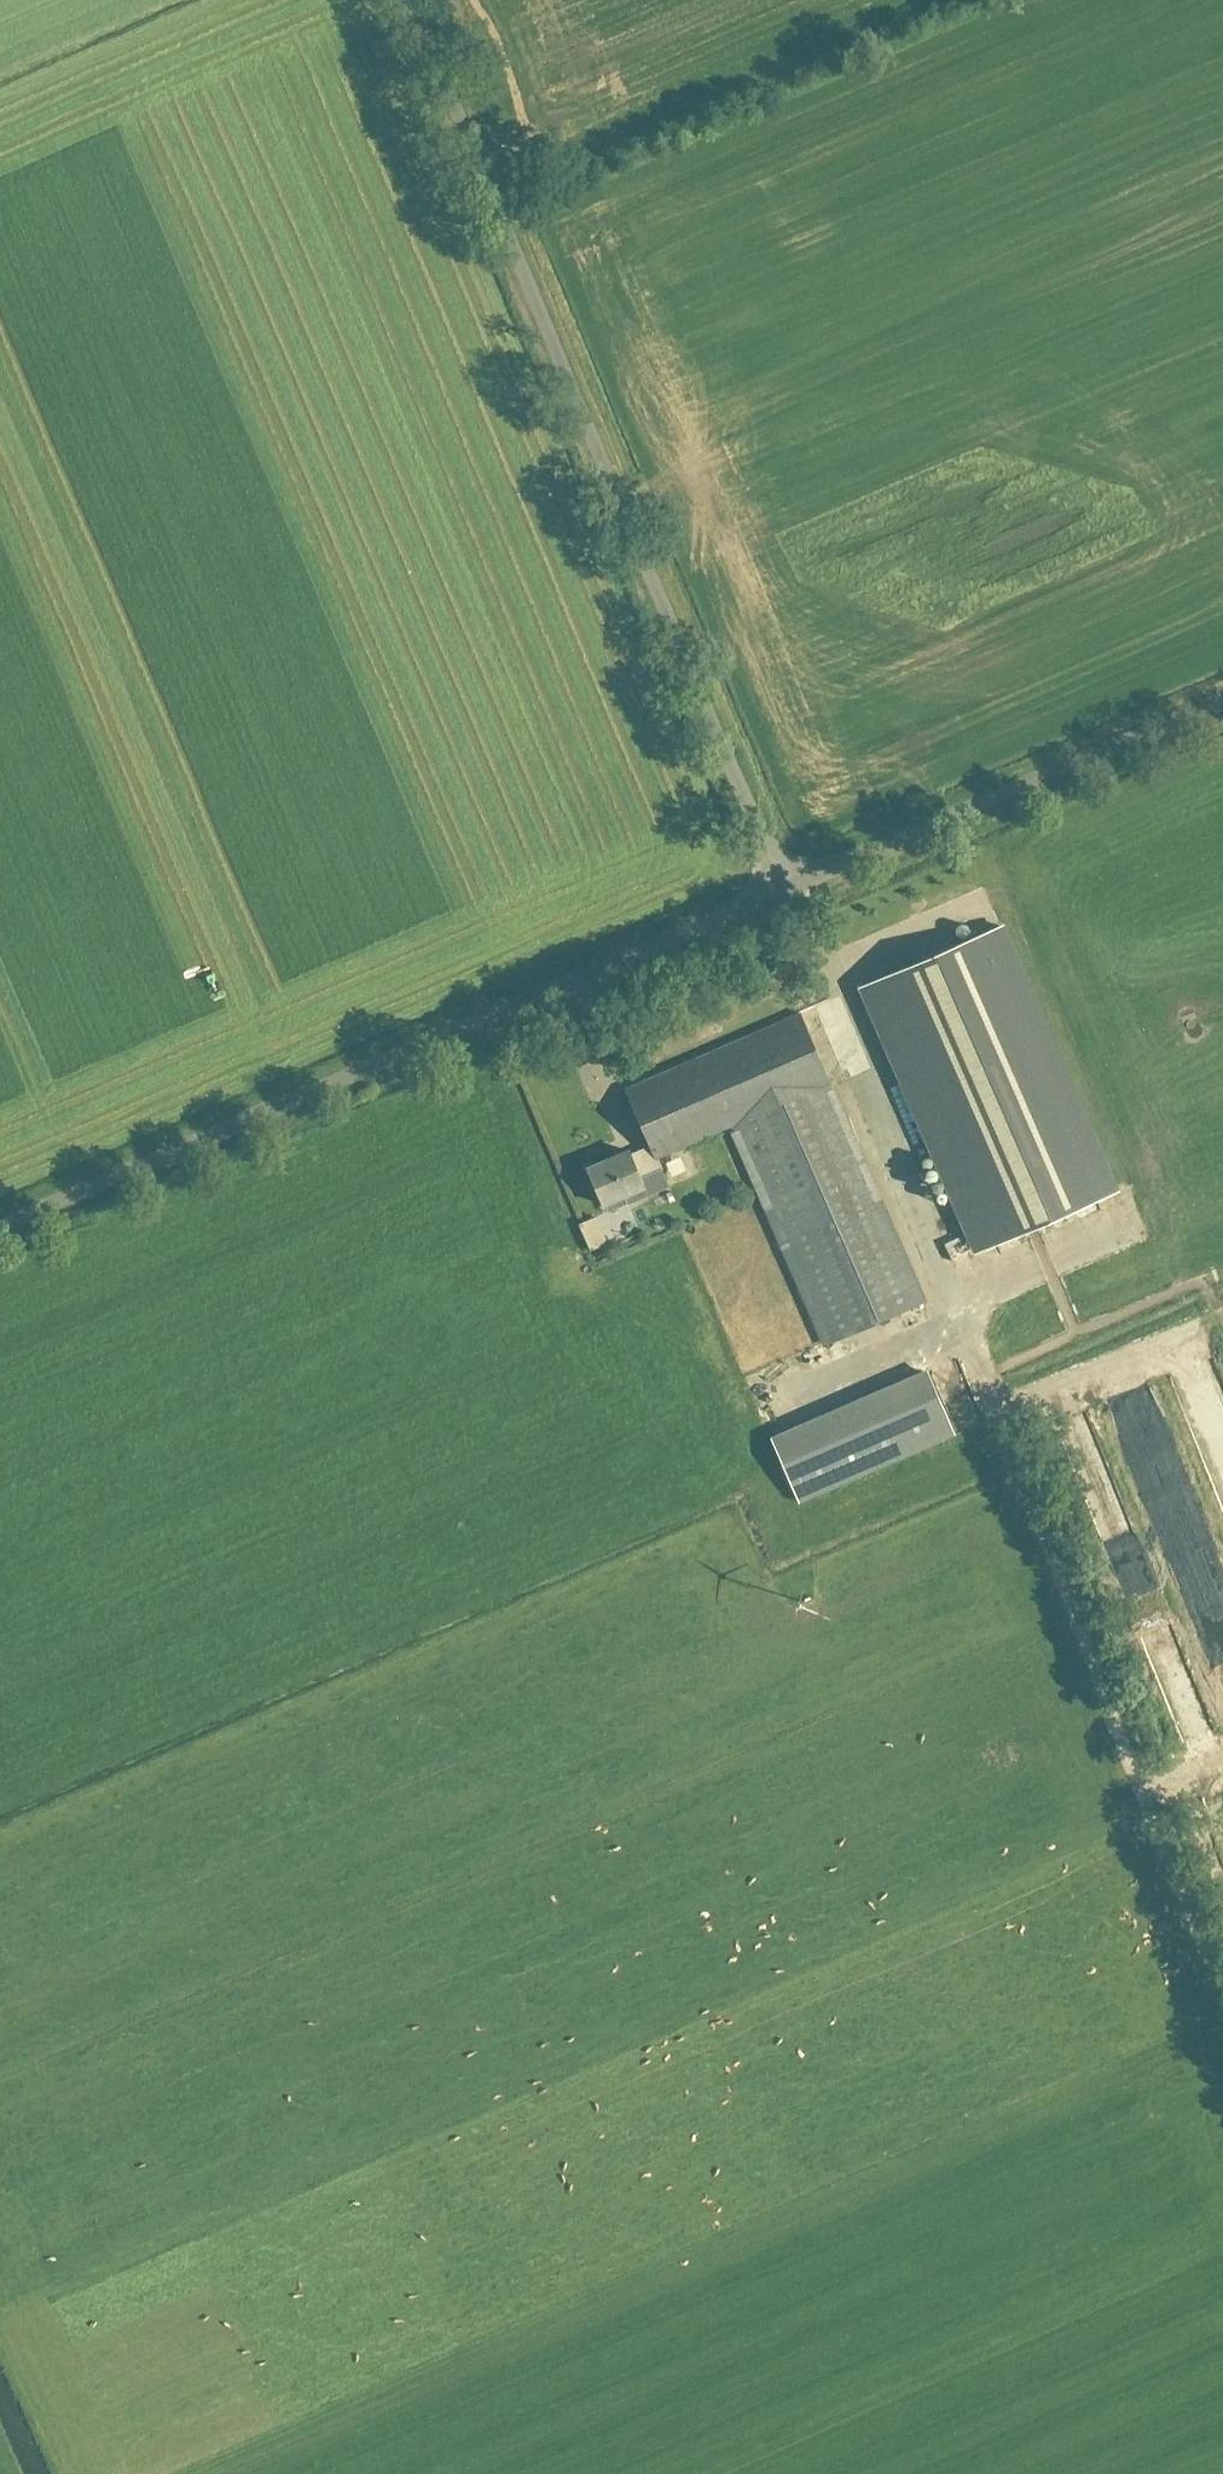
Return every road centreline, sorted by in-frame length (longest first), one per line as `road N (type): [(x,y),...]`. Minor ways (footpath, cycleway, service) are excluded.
road 1 (unclassified): [(786,895),(415,0)]
road 2 (unclassified): [(0,1230),(786,895)]
road 3 (unclassified): [(786,895),(1222,706)]

